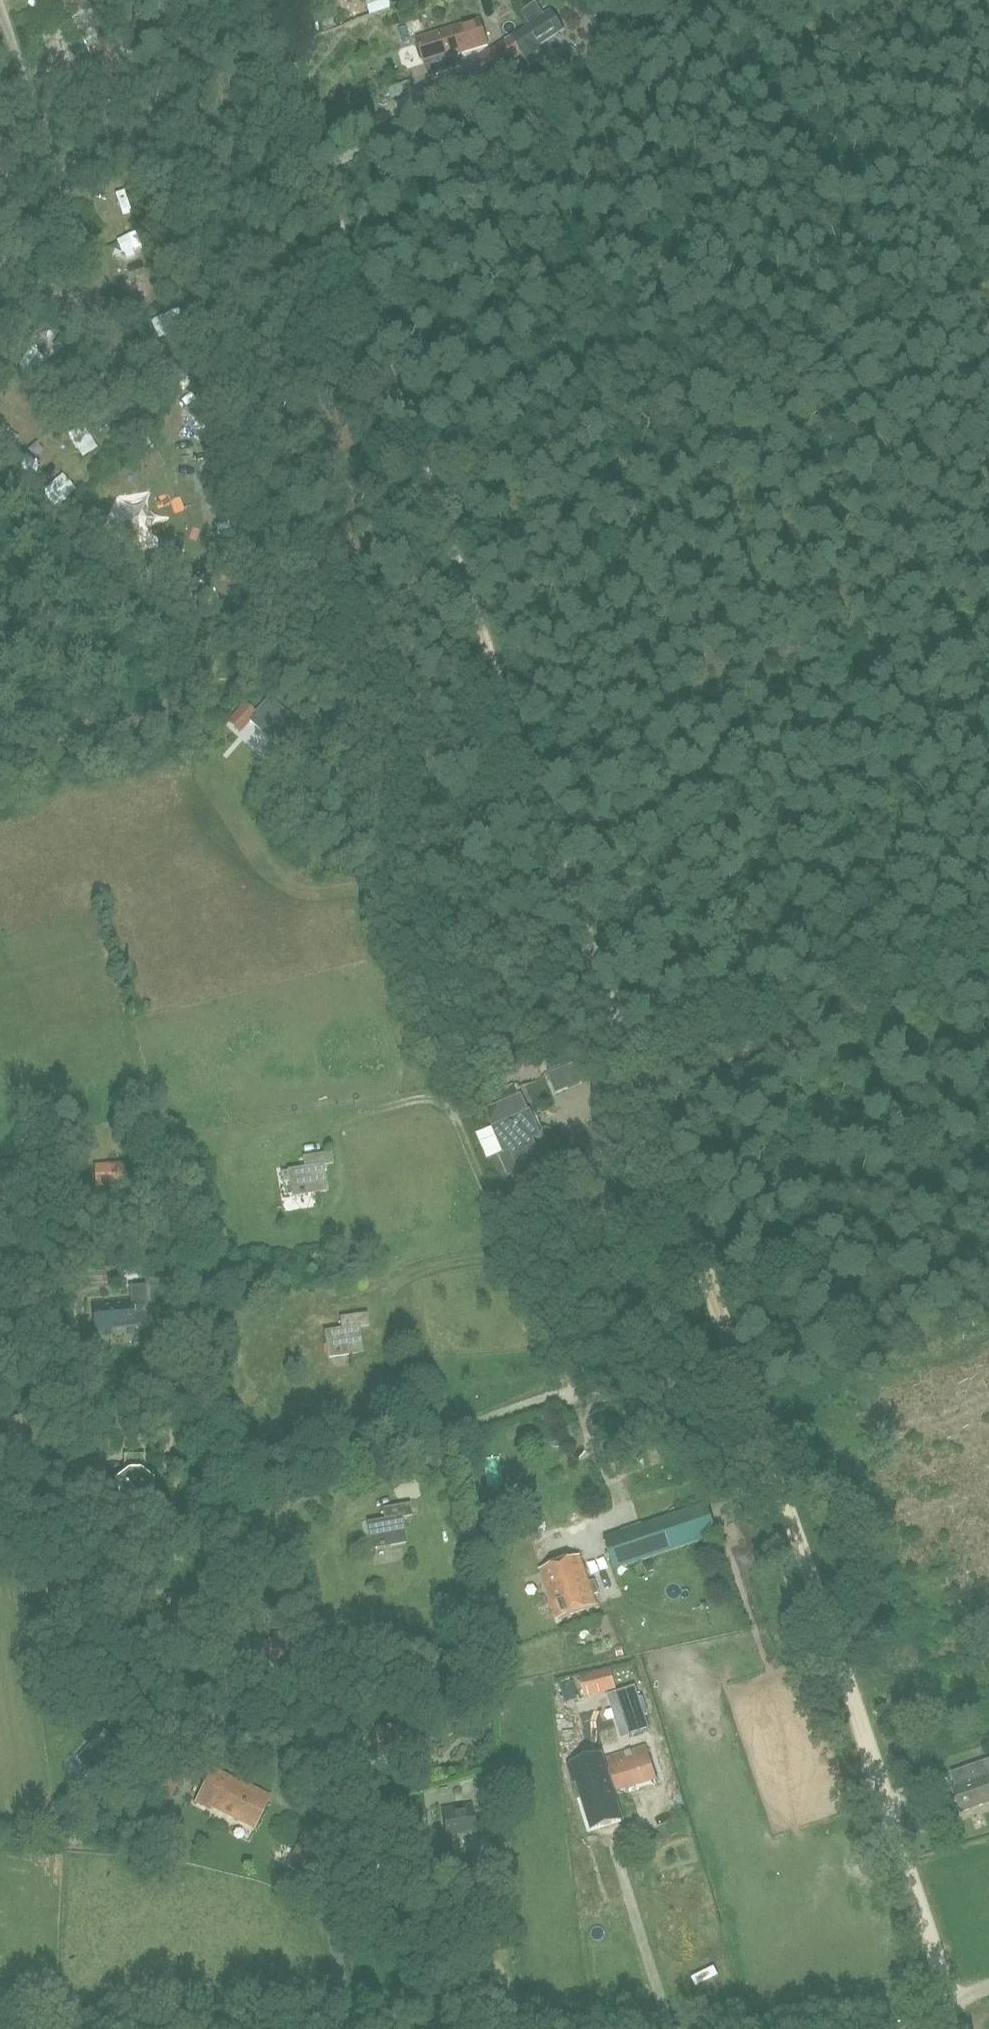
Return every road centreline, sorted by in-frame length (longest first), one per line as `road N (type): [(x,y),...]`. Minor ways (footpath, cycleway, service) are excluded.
road 1 (track): [(949,2001),(720,1313),(478,630)]
road 2 (track): [(62,1174),(77,1512),(117,1577),(122,1651),(394,1794),(418,1878),(491,1915),(497,2028)]
road 3 (track): [(478,630),(259,0)]
road 4 (track): [(127,356),(3,0)]
road 5 (track): [(638,1080),(988,959)]
road 6 (track): [(0,263),(127,356)]

